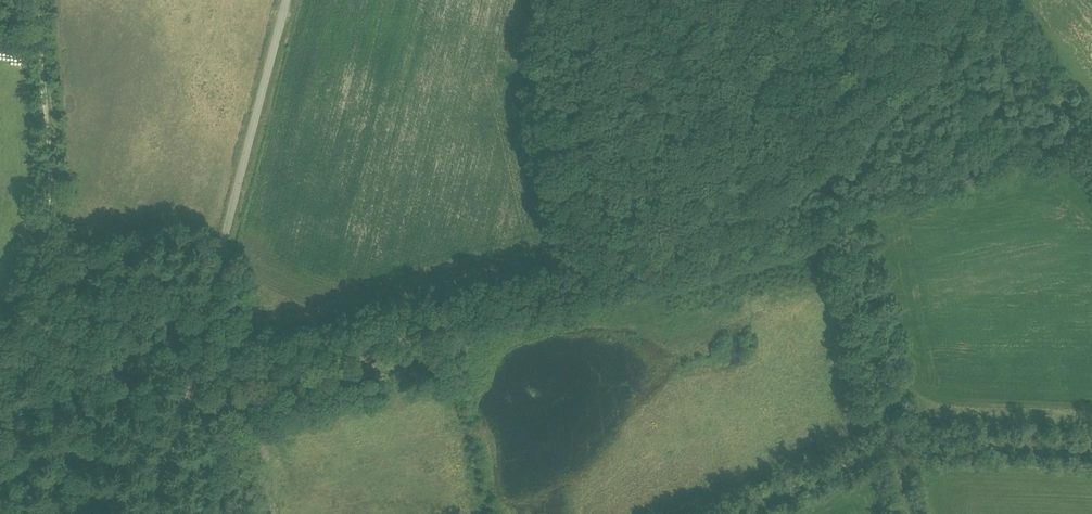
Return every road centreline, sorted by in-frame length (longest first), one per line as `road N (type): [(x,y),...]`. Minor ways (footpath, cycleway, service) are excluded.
road 1 (unclassified): [(157,513),(289,0)]
road 2 (track): [(48,0),(61,191),(49,269),(0,352)]

